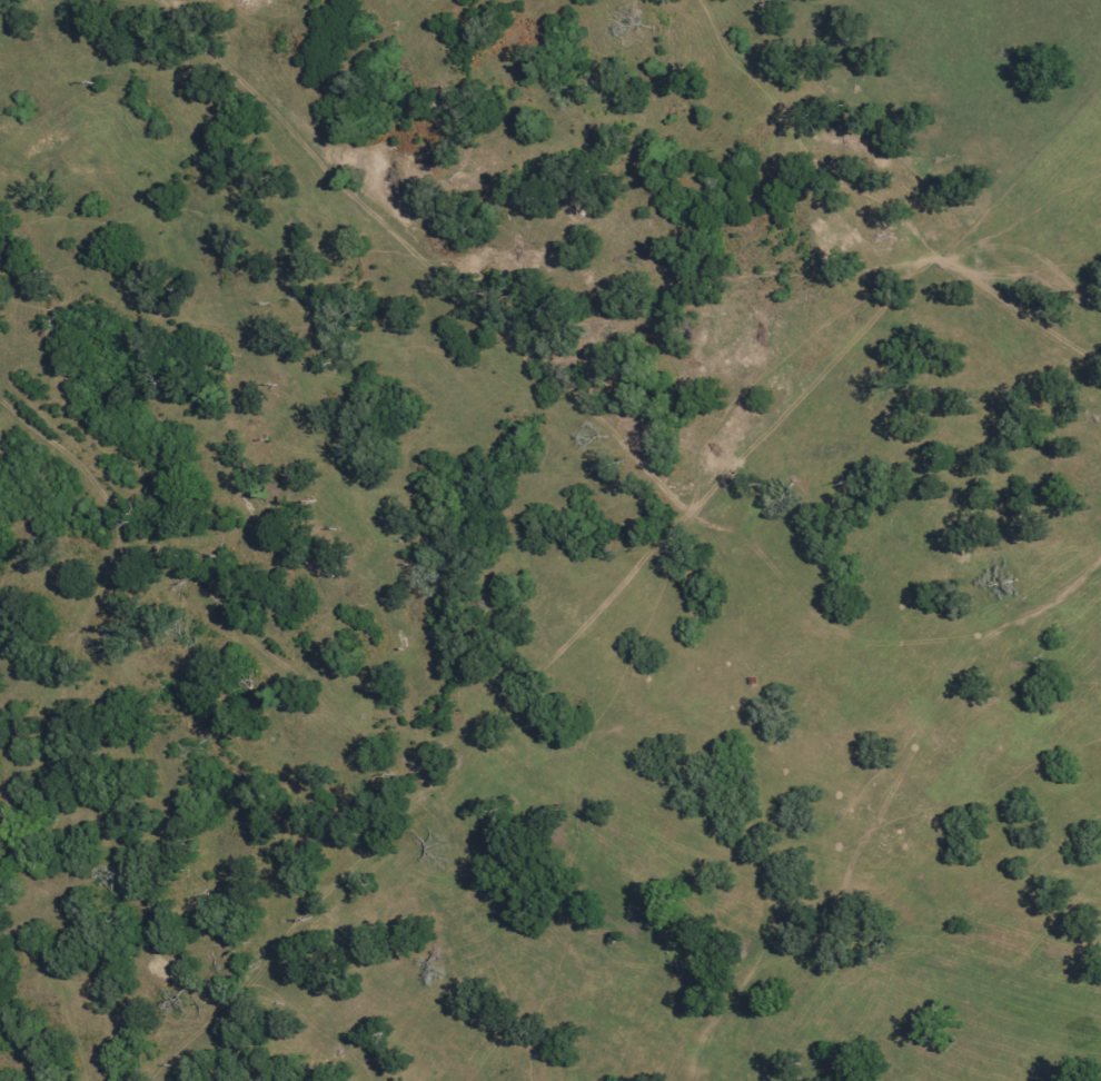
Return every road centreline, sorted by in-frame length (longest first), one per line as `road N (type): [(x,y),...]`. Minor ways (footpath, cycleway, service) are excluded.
road 1 (residential): [(871,683),(932,583),(1064,453),(1100,442)]

